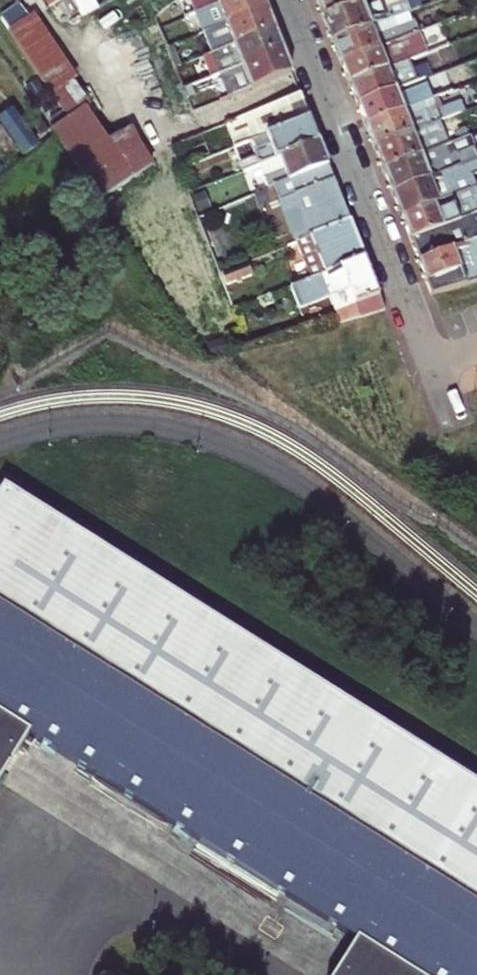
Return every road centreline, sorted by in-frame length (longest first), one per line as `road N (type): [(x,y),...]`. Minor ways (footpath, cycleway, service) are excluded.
road 1 (residential): [(290,0),(456,421)]

